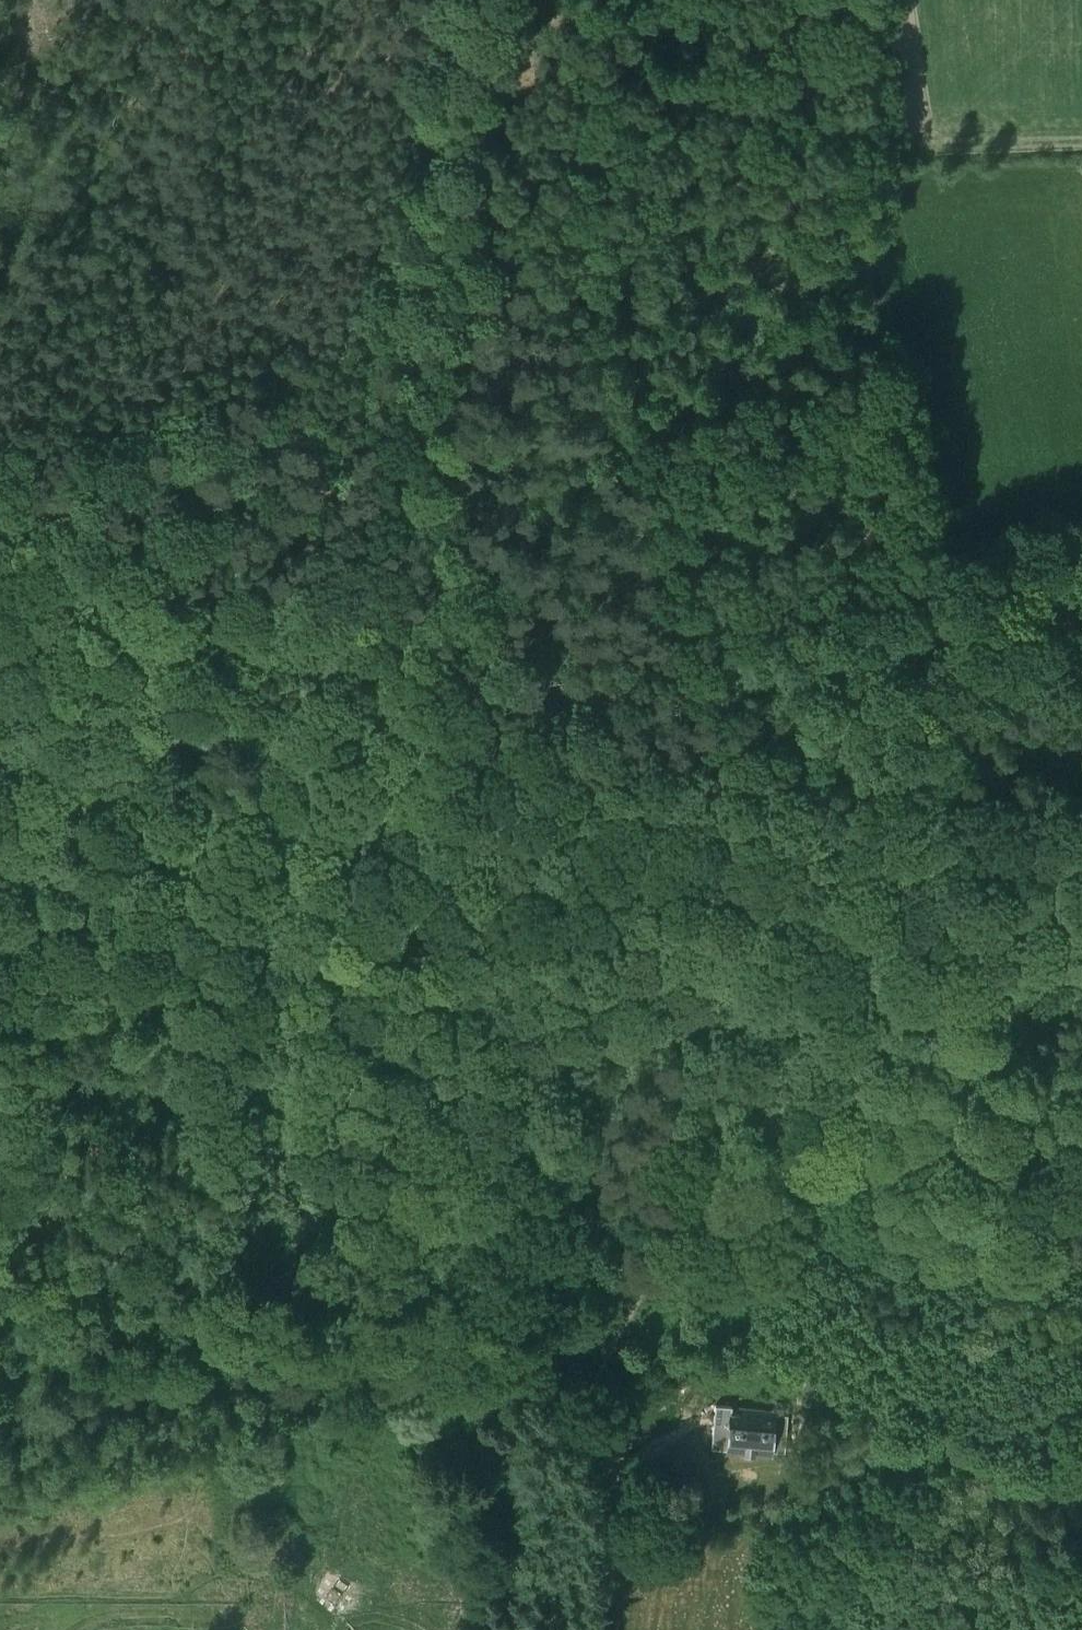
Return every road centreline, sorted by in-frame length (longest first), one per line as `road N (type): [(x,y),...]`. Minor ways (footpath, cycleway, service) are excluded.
road 1 (track): [(951,581),(920,537),(894,438),(867,253),(844,0)]
road 2 (track): [(566,1405),(593,1434),(601,1463),(601,1629)]
road 3 (track): [(566,1405),(528,1395),(438,1341)]
road 4 (track): [(1081,534),(951,581)]

